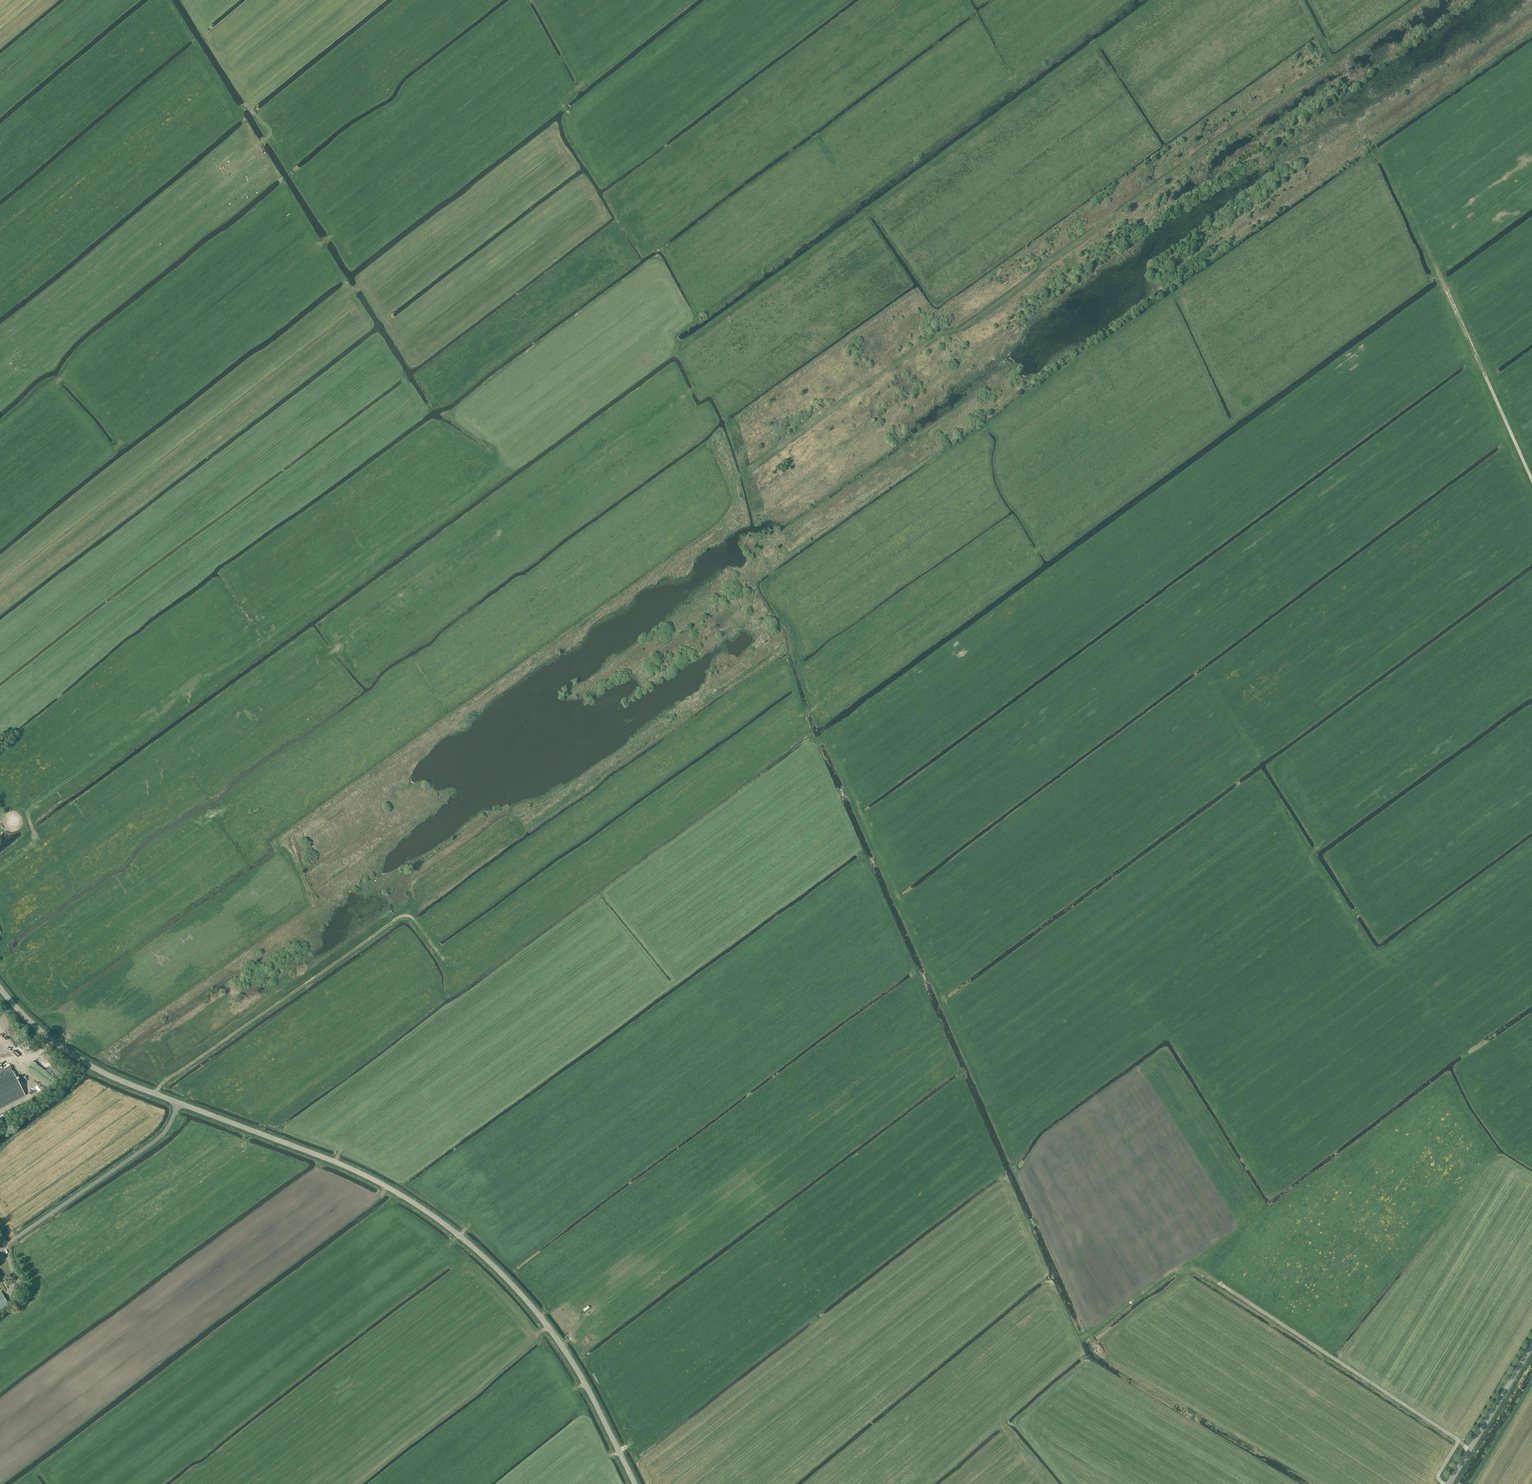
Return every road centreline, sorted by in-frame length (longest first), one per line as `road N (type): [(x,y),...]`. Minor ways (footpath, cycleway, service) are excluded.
road 1 (unclassified): [(635,1483),(563,1348),(462,1239),(368,1177),(179,1104)]
road 2 (residential): [(9,1243),(157,1140),(179,1104)]
road 3 (unclassified): [(179,1104),(70,1054),(0,989)]
road 4 (tertiary): [(1448,1483),(1531,1346)]

